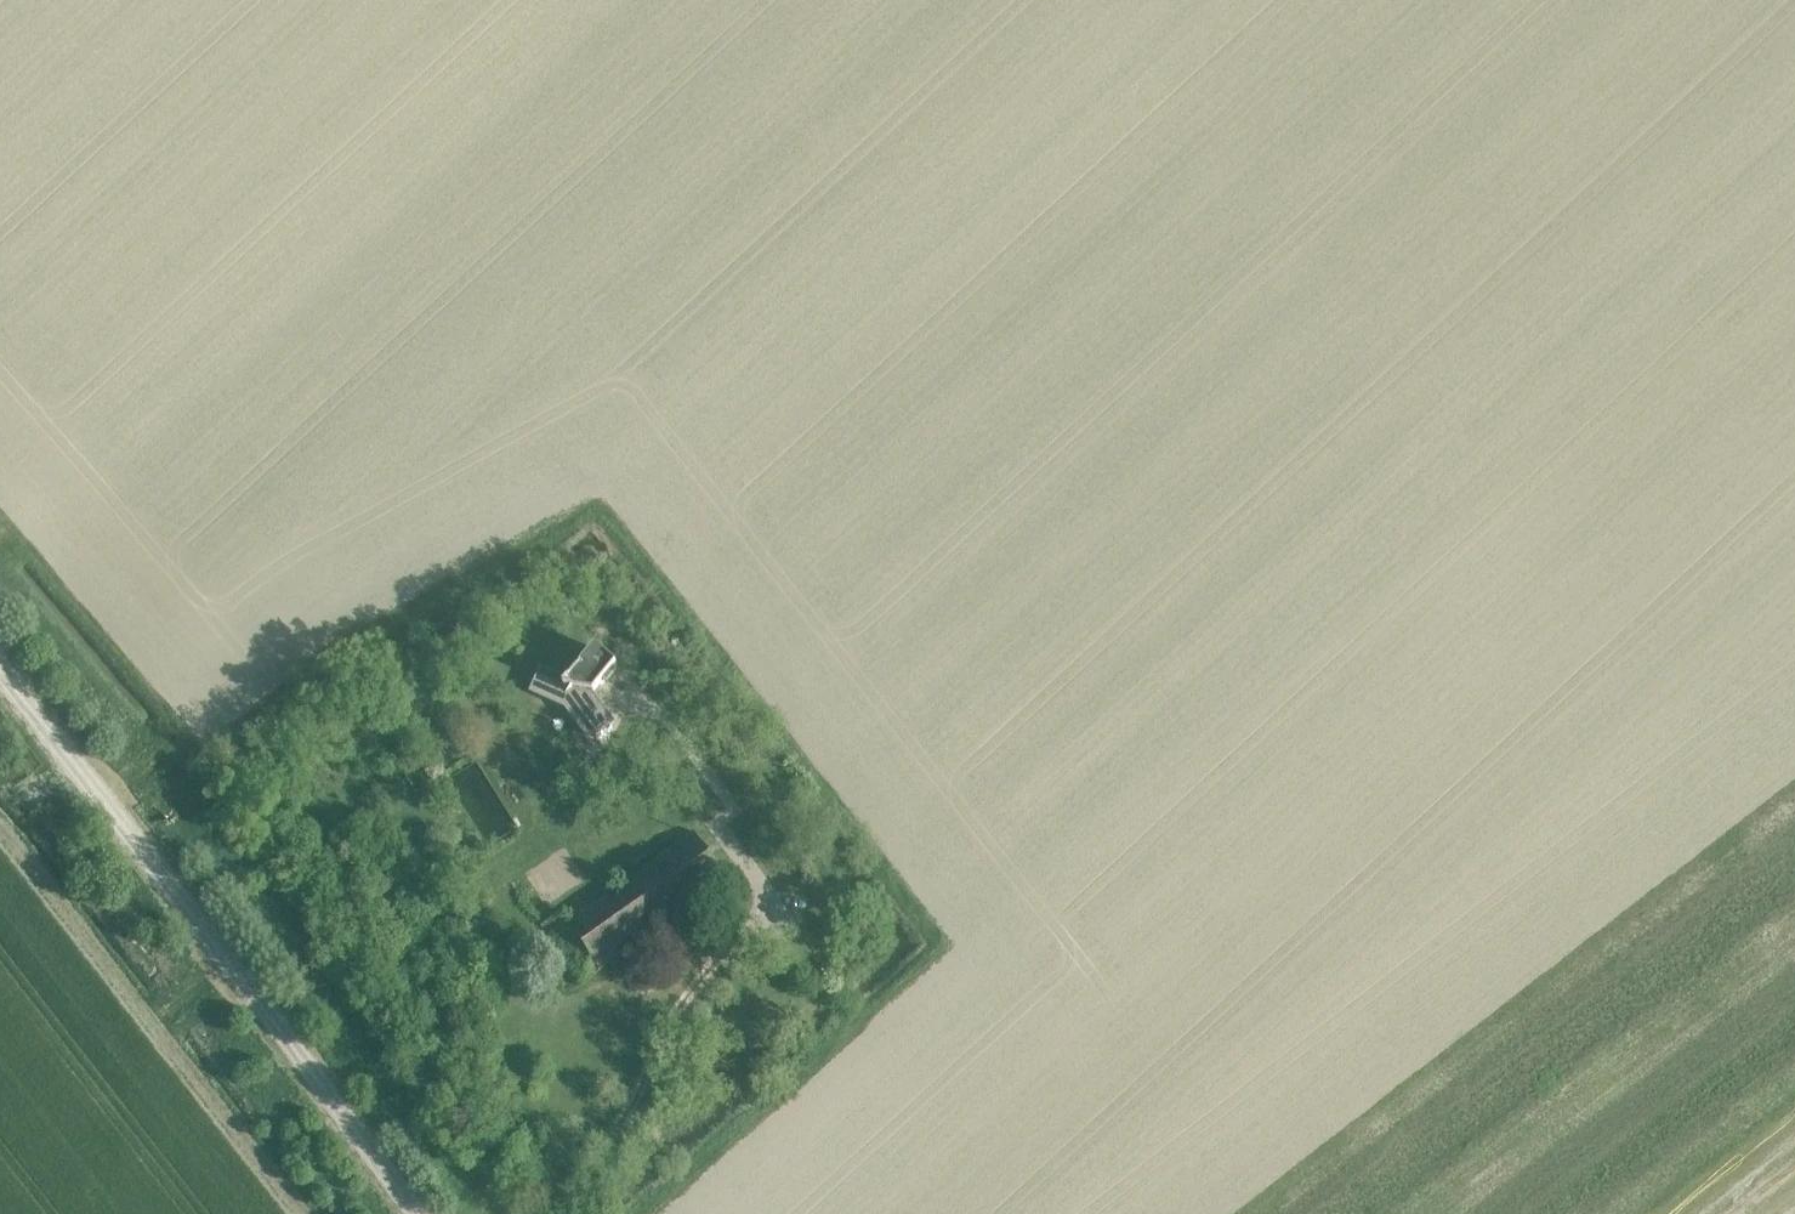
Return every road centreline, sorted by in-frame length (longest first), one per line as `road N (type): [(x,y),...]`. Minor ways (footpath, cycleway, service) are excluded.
road 1 (unclassified): [(420,1213),(0,671)]

